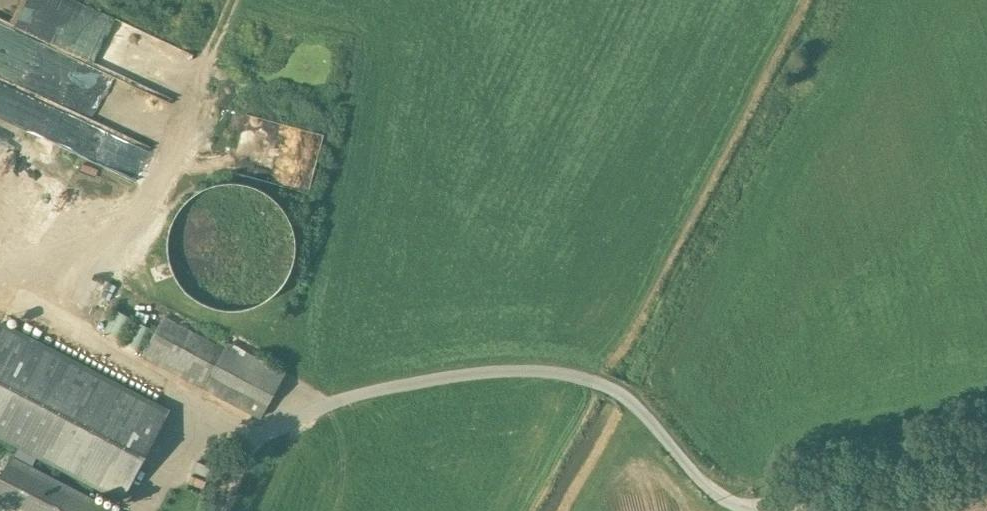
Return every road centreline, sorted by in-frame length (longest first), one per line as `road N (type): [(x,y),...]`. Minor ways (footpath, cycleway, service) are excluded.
road 1 (unclassified): [(754,510),(732,502),(609,384),(491,371),(282,414)]
road 2 (unclassified): [(986,447),(819,491),(801,510)]

